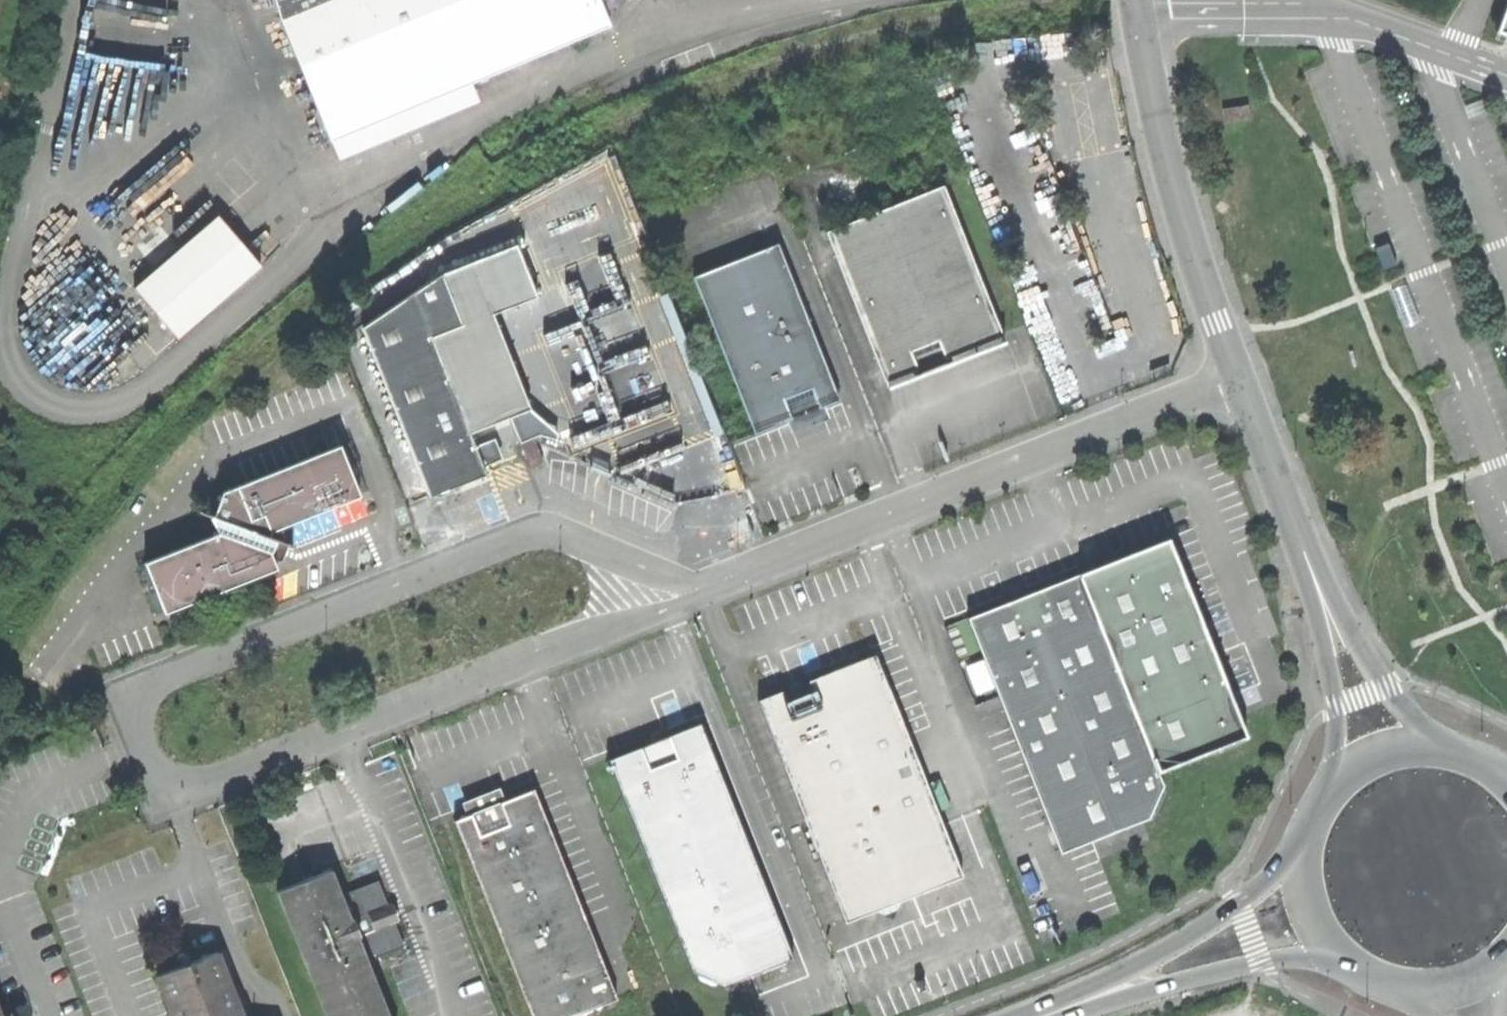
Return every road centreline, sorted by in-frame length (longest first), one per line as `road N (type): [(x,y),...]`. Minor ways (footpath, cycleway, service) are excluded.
road 1 (unclassified): [(703,588),(563,536),(530,534),(161,678),(139,701),(137,726),(168,783),(209,786),(665,603)]
road 2 (unclassified): [(1240,381),(703,588)]
road 3 (secondary): [(1240,381),(1155,102),(1137,0)]
road 4 (secondary): [(1468,825),(1388,685),(1313,578)]
road 5 (secondary): [(1137,1015),(1400,918)]
road 6 (secondary): [(1337,660),(1342,772),(1314,844),(1258,913)]
road 7 (secondary): [(1258,913),(1029,1015)]
road 8 (secondary): [(1313,578),(1240,381)]
road 9 (secondary): [(1337,660),(1354,698),(1383,857)]
road 10 (secondary): [(1383,857),(1258,913)]

